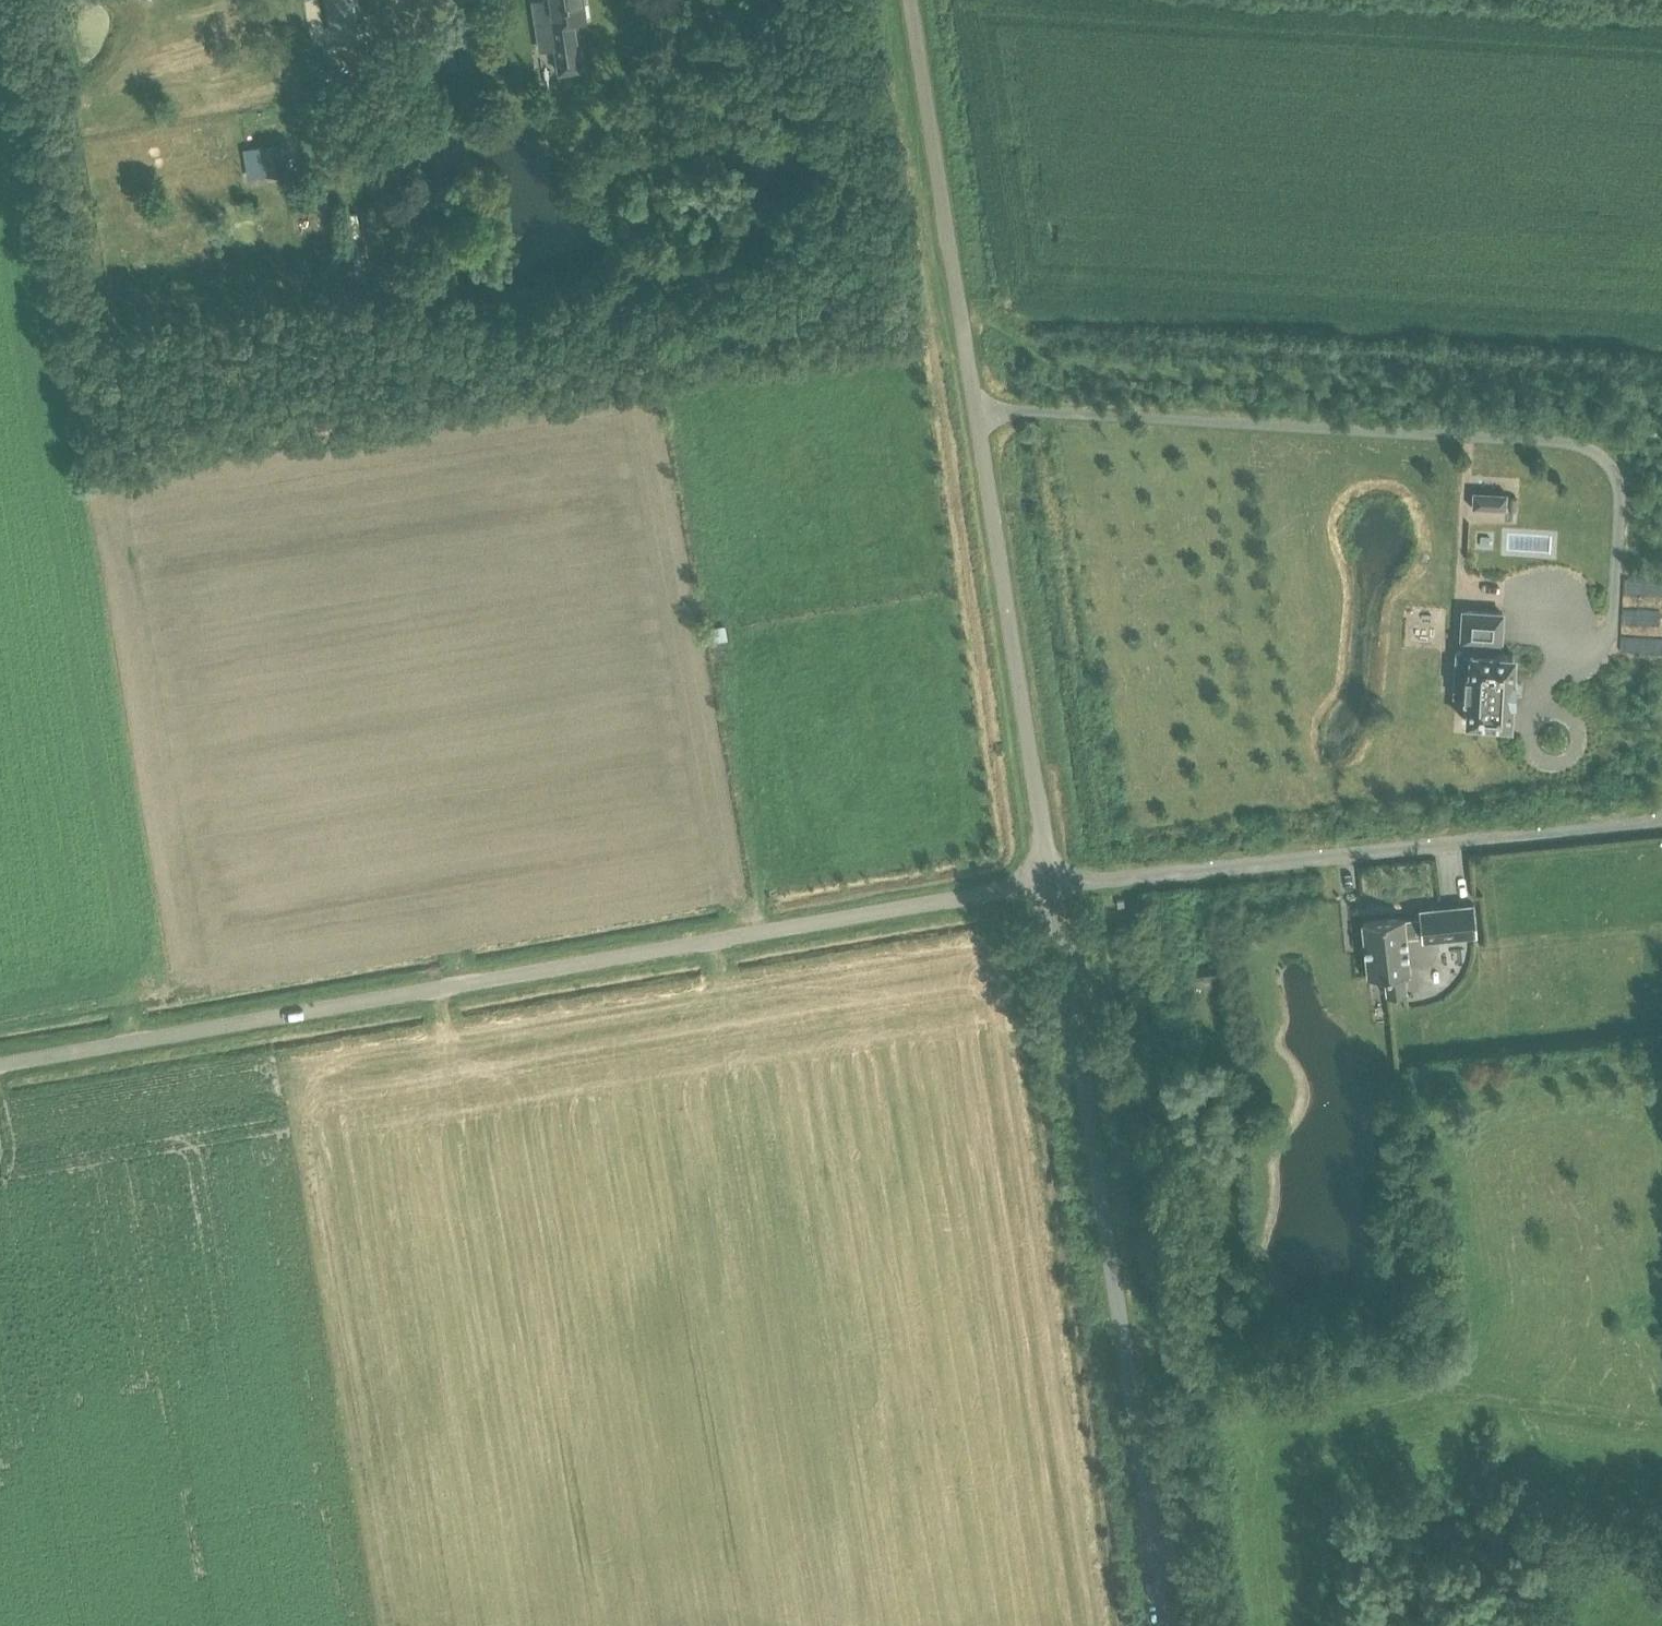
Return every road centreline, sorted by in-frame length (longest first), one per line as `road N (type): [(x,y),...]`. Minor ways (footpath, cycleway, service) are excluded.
road 1 (unclassified): [(0,1065),(1050,881)]
road 2 (unclassified): [(1050,881),(914,0)]
road 3 (unclassified): [(1166,1625),(1050,881)]
road 4 (residential): [(1050,881),(1661,820)]
road 5 (track): [(1543,1625),(1545,1556),(1661,1553)]

